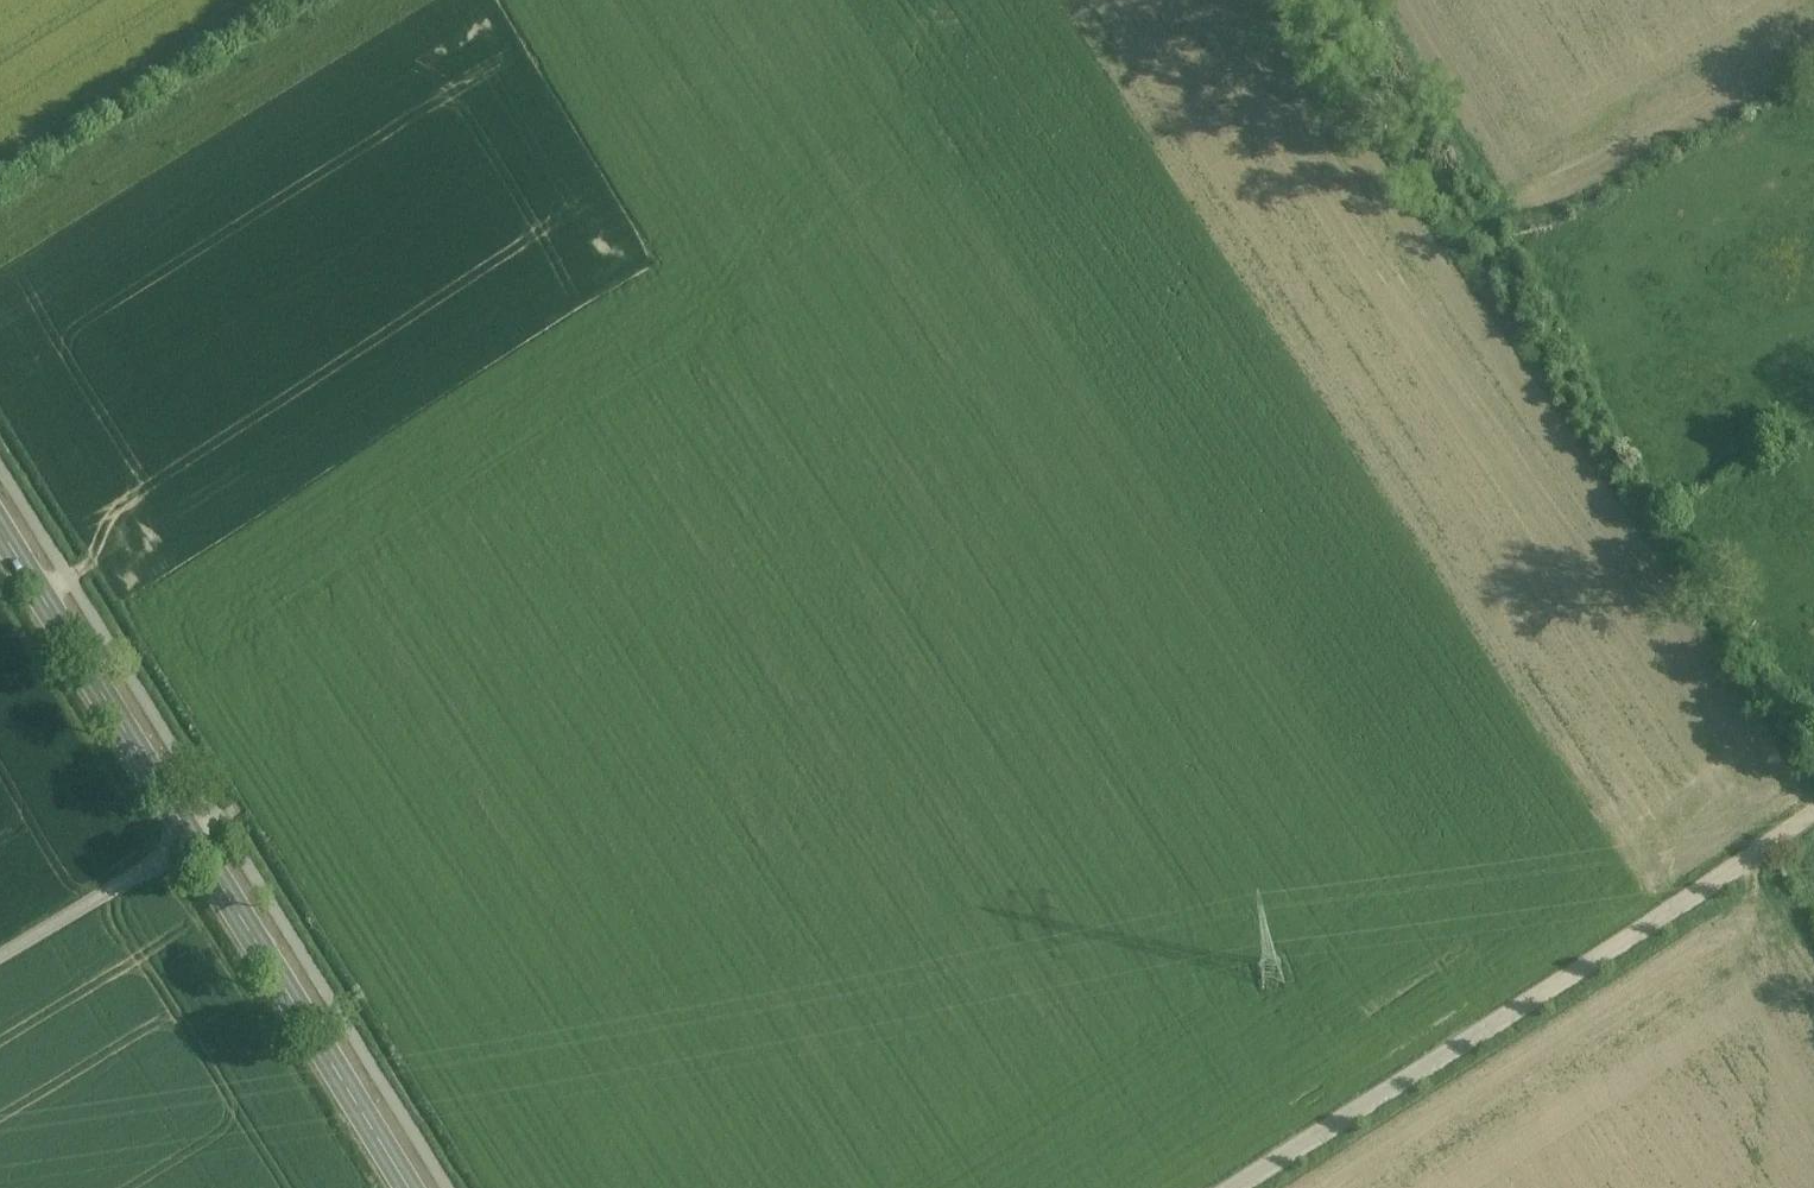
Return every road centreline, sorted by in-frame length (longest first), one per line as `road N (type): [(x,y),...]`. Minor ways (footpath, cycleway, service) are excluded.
road 1 (secondary): [(198,843),(411,1187)]
road 2 (secondary): [(0,525),(198,843)]
road 3 (unclassified): [(198,843),(0,961)]

